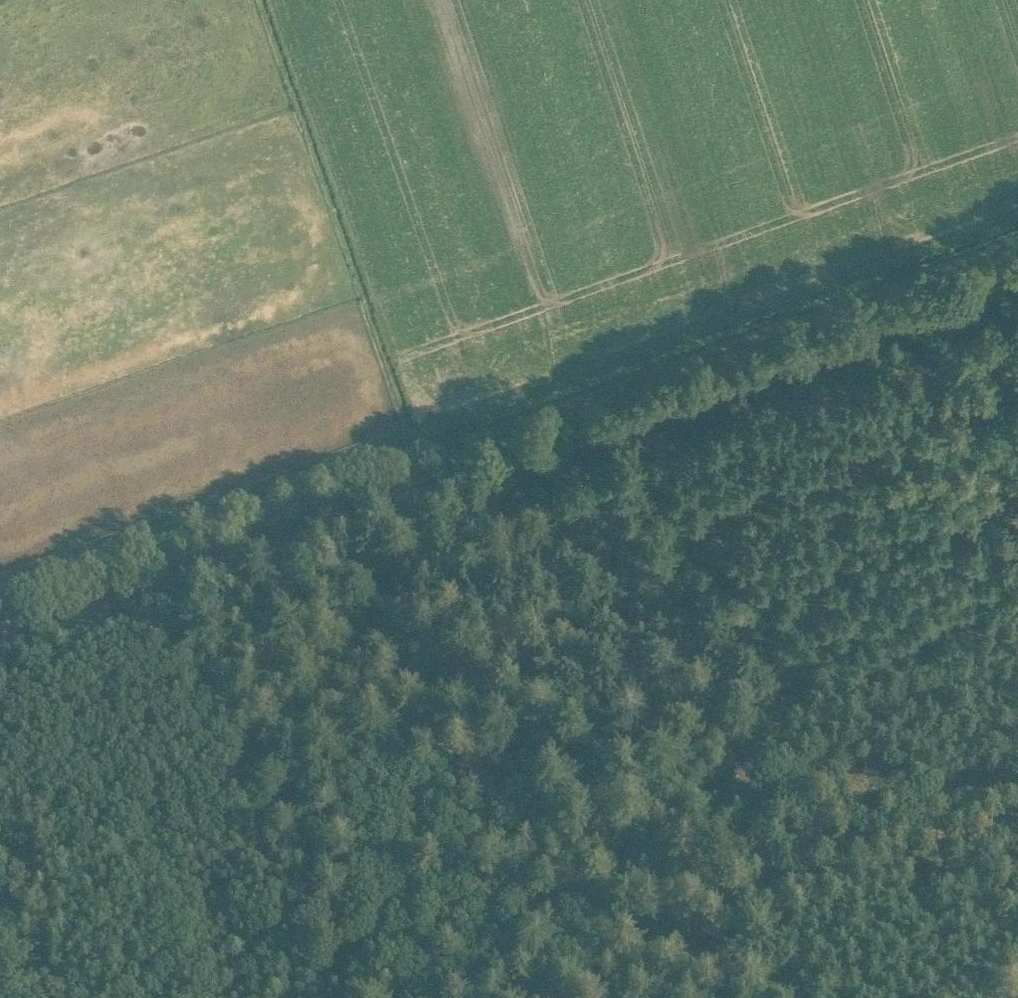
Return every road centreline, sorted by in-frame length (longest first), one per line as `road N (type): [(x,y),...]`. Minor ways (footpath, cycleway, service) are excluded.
road 1 (track): [(1017,275),(0,641)]

